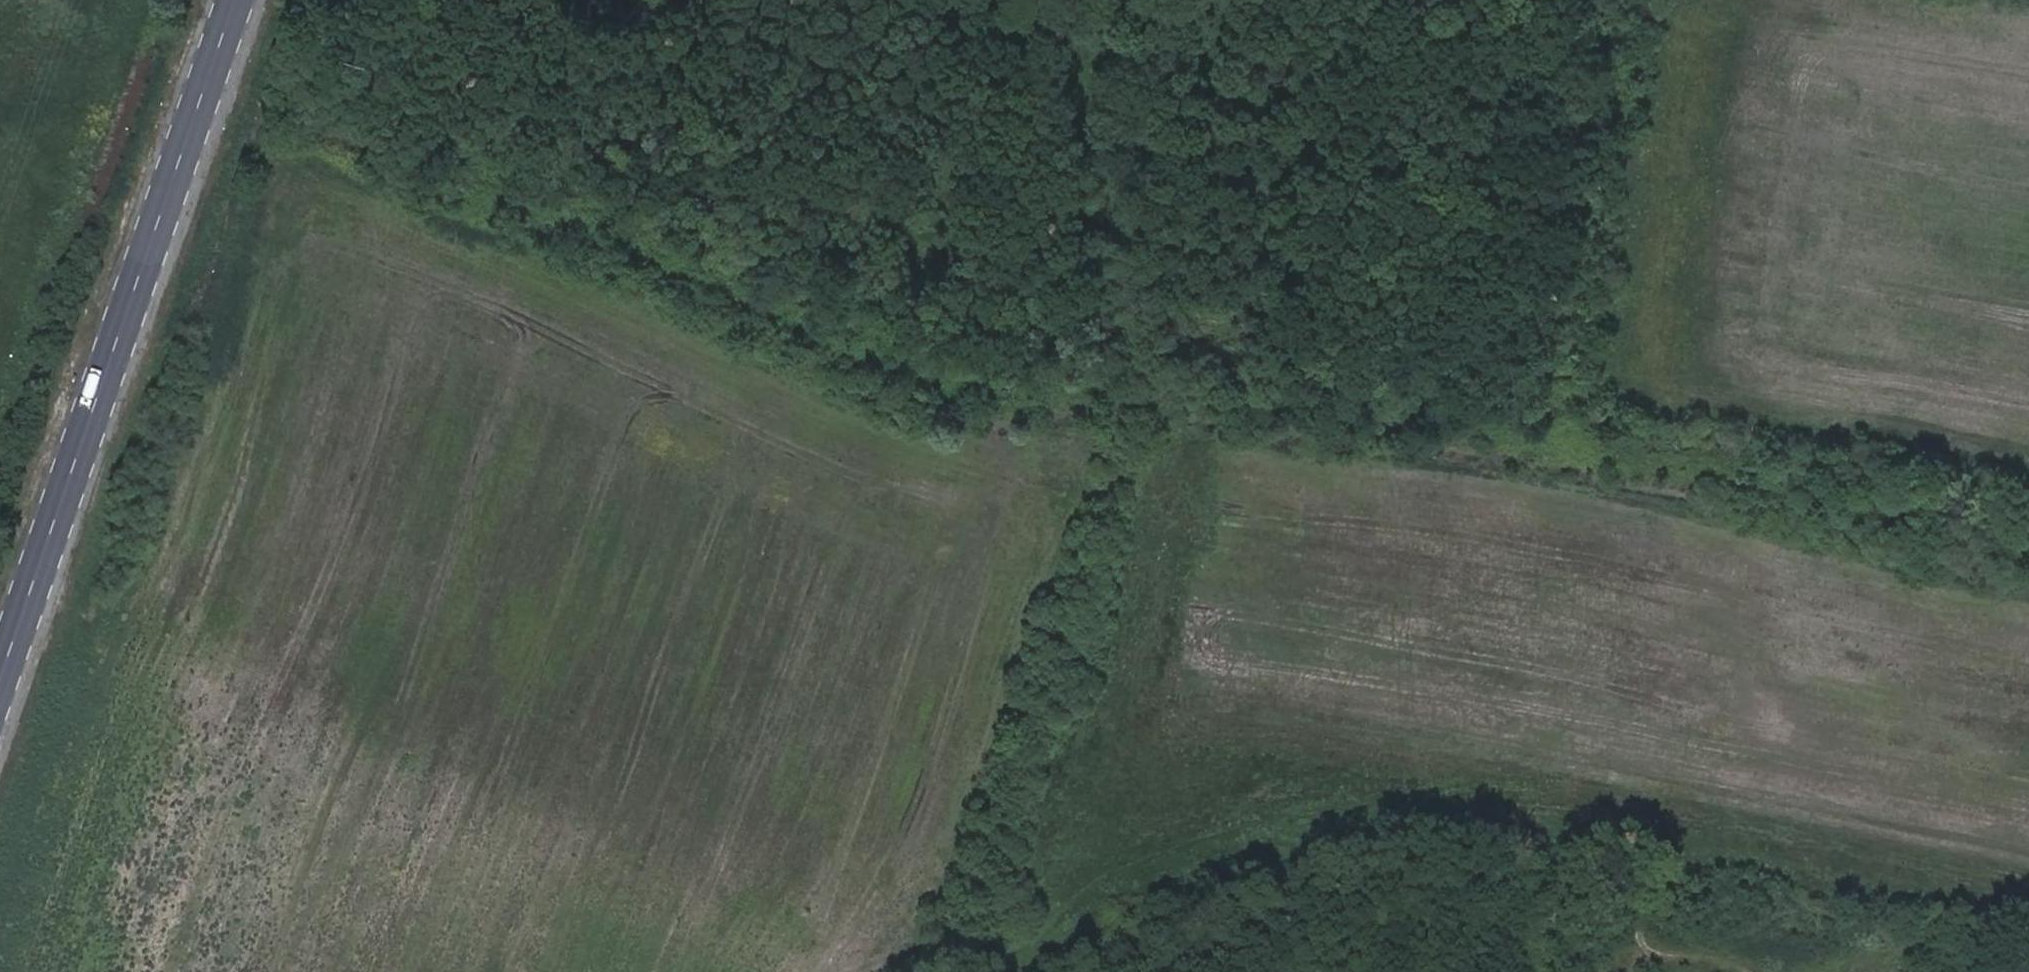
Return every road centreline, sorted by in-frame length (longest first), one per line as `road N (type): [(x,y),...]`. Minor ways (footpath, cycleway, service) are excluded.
road 1 (secondary): [(0,676),(235,0)]

